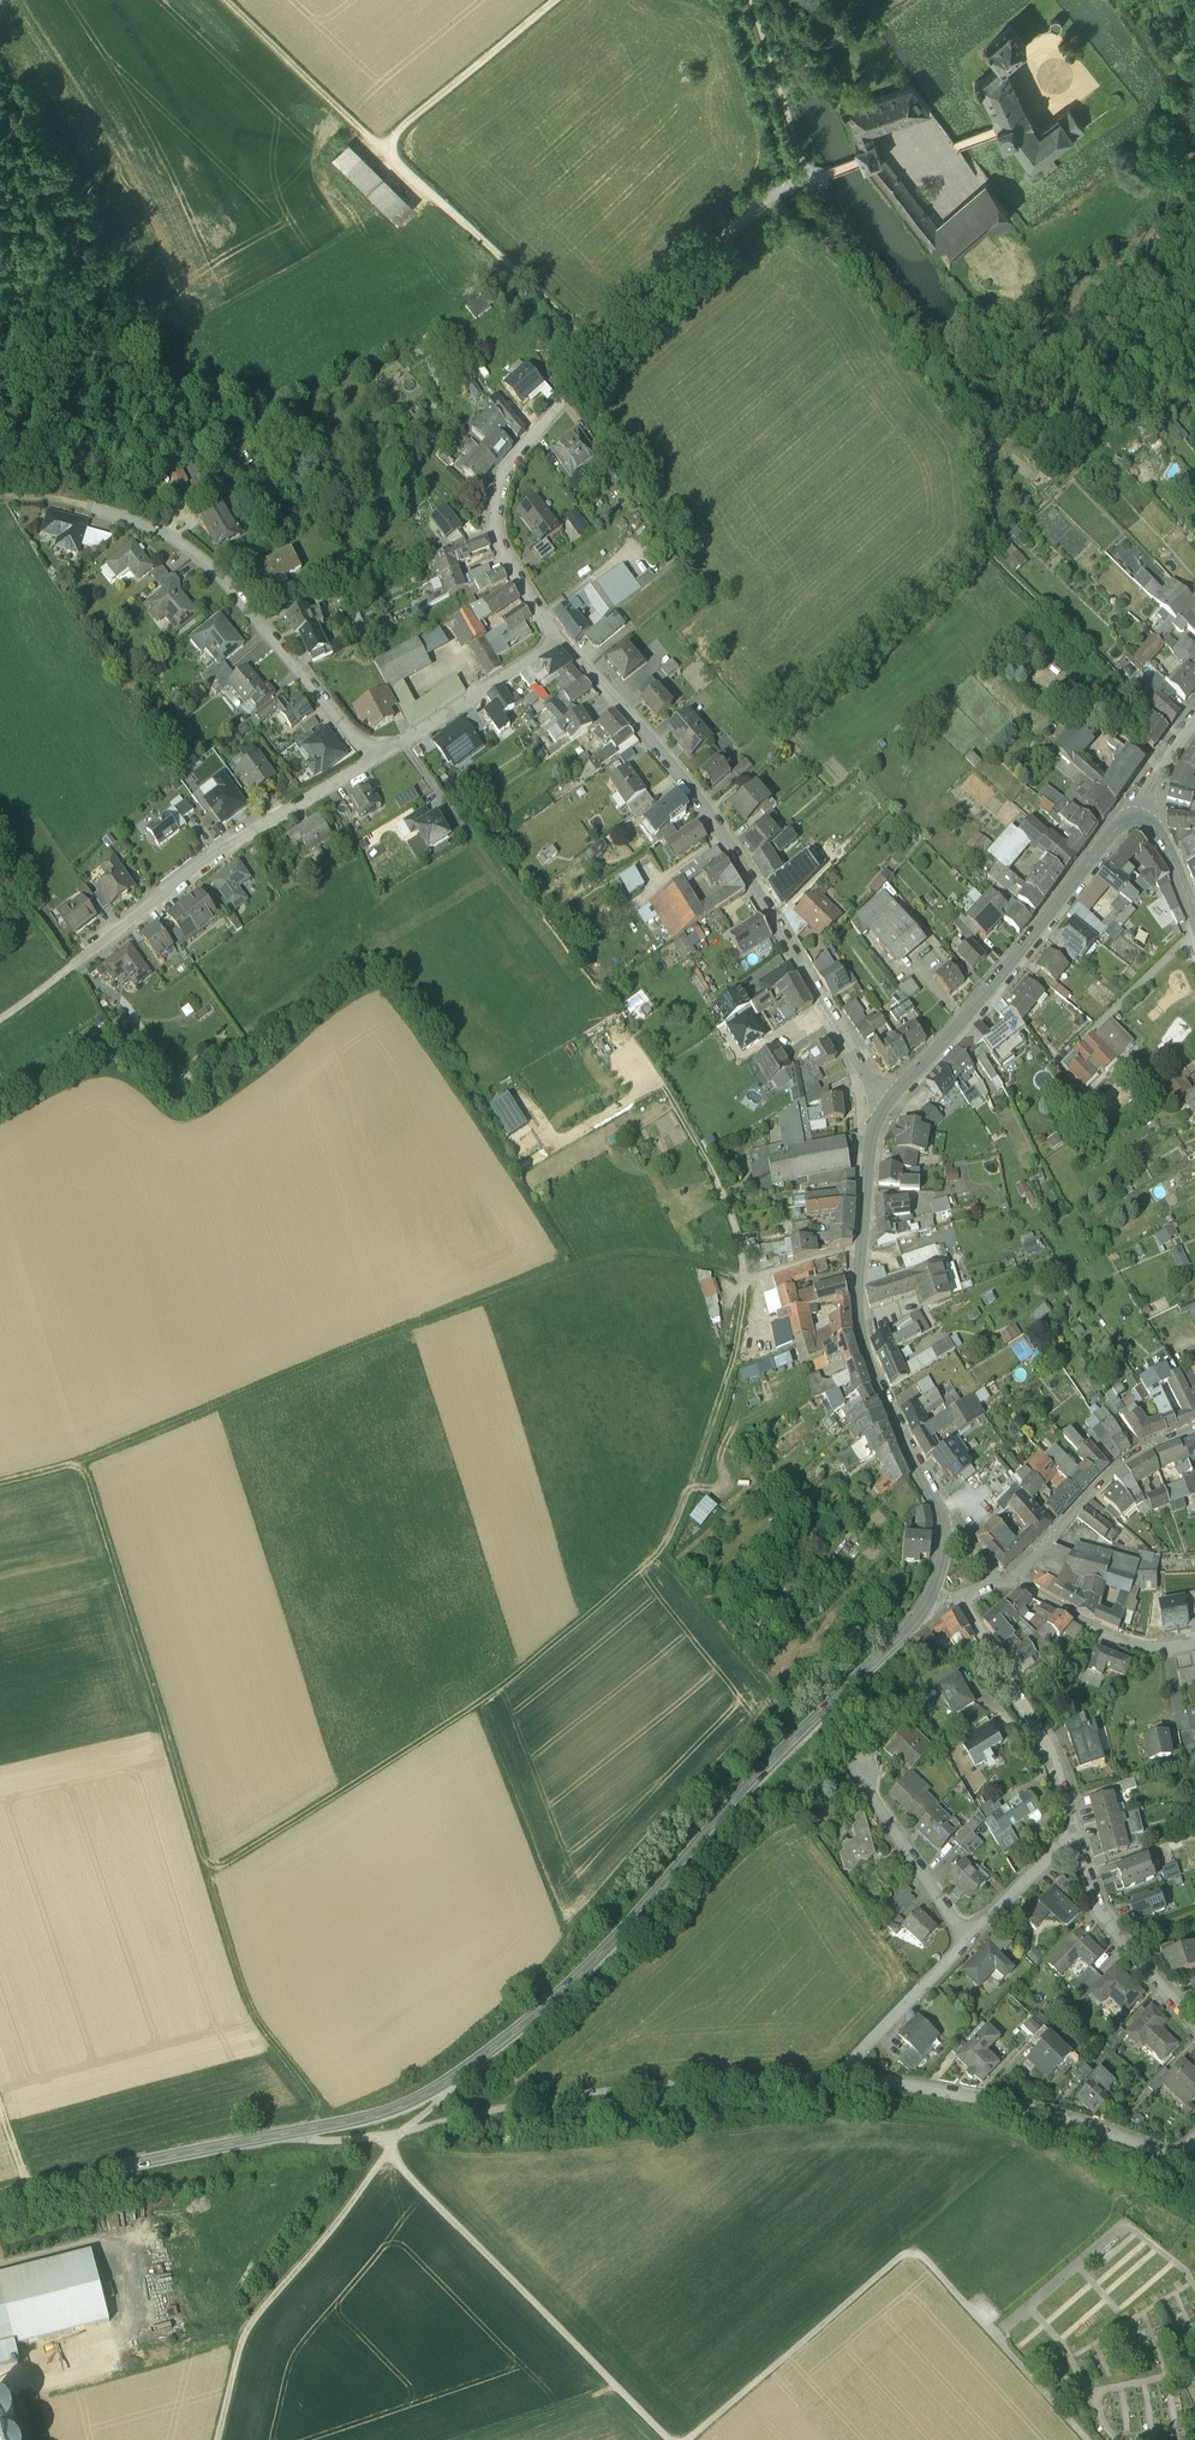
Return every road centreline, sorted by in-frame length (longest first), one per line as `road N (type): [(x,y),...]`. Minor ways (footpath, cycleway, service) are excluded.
road 1 (tertiary): [(0,2197),(378,2113),(444,2082),(600,1949),(736,1795),(903,1630),(933,1586)]
road 2 (track): [(0,1483),(82,1464),(252,2011),(314,2092),(311,2127)]
road 3 (track): [(82,1464),(605,1250),(662,1251),(745,1275)]
road 4 (residential): [(882,1106),(706,805),(557,640)]
road 5 (track): [(688,2439),(914,2250),(1089,2439)]
road 6 (track): [(572,392),(570,326),(383,149),(556,0)]
road 7 (track): [(855,2072),(625,2088),(391,2134)]
road 8 (tertiary): [(943,1519),(871,1369),(857,1316),(868,1152),(882,1106)]
road 9 (track): [(389,2151),(671,2439)]
road 10 (residential): [(374,756),(201,560),(148,527),(87,507)]
road 11 (tertiary): [(882,1106),(982,997),(1114,831),(1132,821)]
road 12 (residential): [(374,756),(214,850),(69,962)]
road 13 (residential): [(855,2072),(1064,2115),(1156,2147),(1180,2149),(1194,2139)]
road 14 (track): [(218,2439),(248,2330),(389,2151)]
road 15 (track): [(209,1873),(481,1701)]
road 16 (residential): [(557,640),(504,555),(495,505),(507,466),(572,392)]
road 17 (track): [(606,360),(775,195),(811,180)]
road 18 (residential): [(961,1594),(1064,1766),(1078,1839)]
road 19 (track): [(745,1275),(733,1361),(666,1534)]
road 20 (track): [(666,1534),(481,1701)]
road 21 (track): [(565,1932),(481,1701)]
road 22 (residential): [(1194,1427),(1106,1475),(1011,1575)]
road 23 (residential): [(1078,1839),(1097,1905),(1194,2022)]
road 24 (residential): [(557,640),(374,756)]
road 25 (track): [(226,0),(383,149)]
road 26 (track): [(780,1699),(663,1559),(666,1534)]
road 27 (track): [(666,1088),(737,1230),(745,1275)]
road 28 (residential): [(1011,1575),(1132,1640),(1194,1638)]
road 29 (residential): [(966,1940),(861,1784)]
road 30 (residential): [(855,2072),(855,2059),(966,1940)]
road 31 (track): [(615,2385),(468,2439)]
road 32 (residential): [(966,1940),(1056,1849),(1078,1839)]
road 33 (residential): [(1132,821),(1194,718)]

